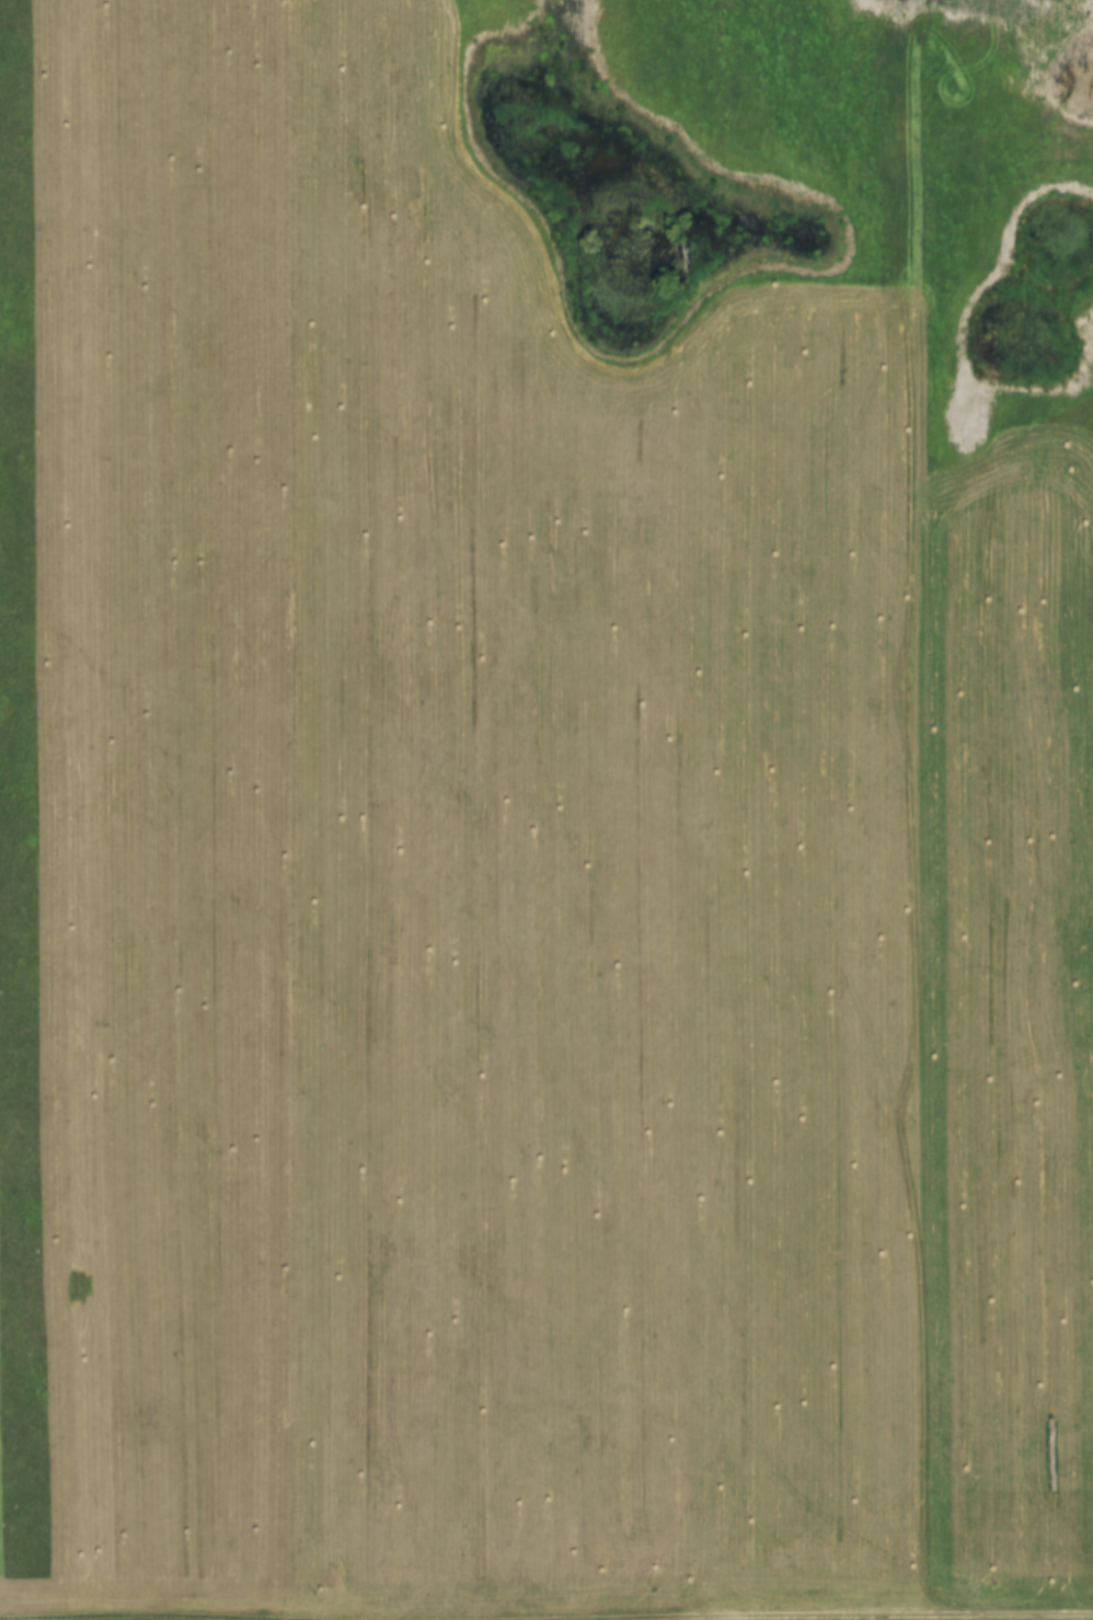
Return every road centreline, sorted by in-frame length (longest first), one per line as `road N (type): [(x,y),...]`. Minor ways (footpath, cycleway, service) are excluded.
road 1 (track): [(182,1619),(1092,1612)]

